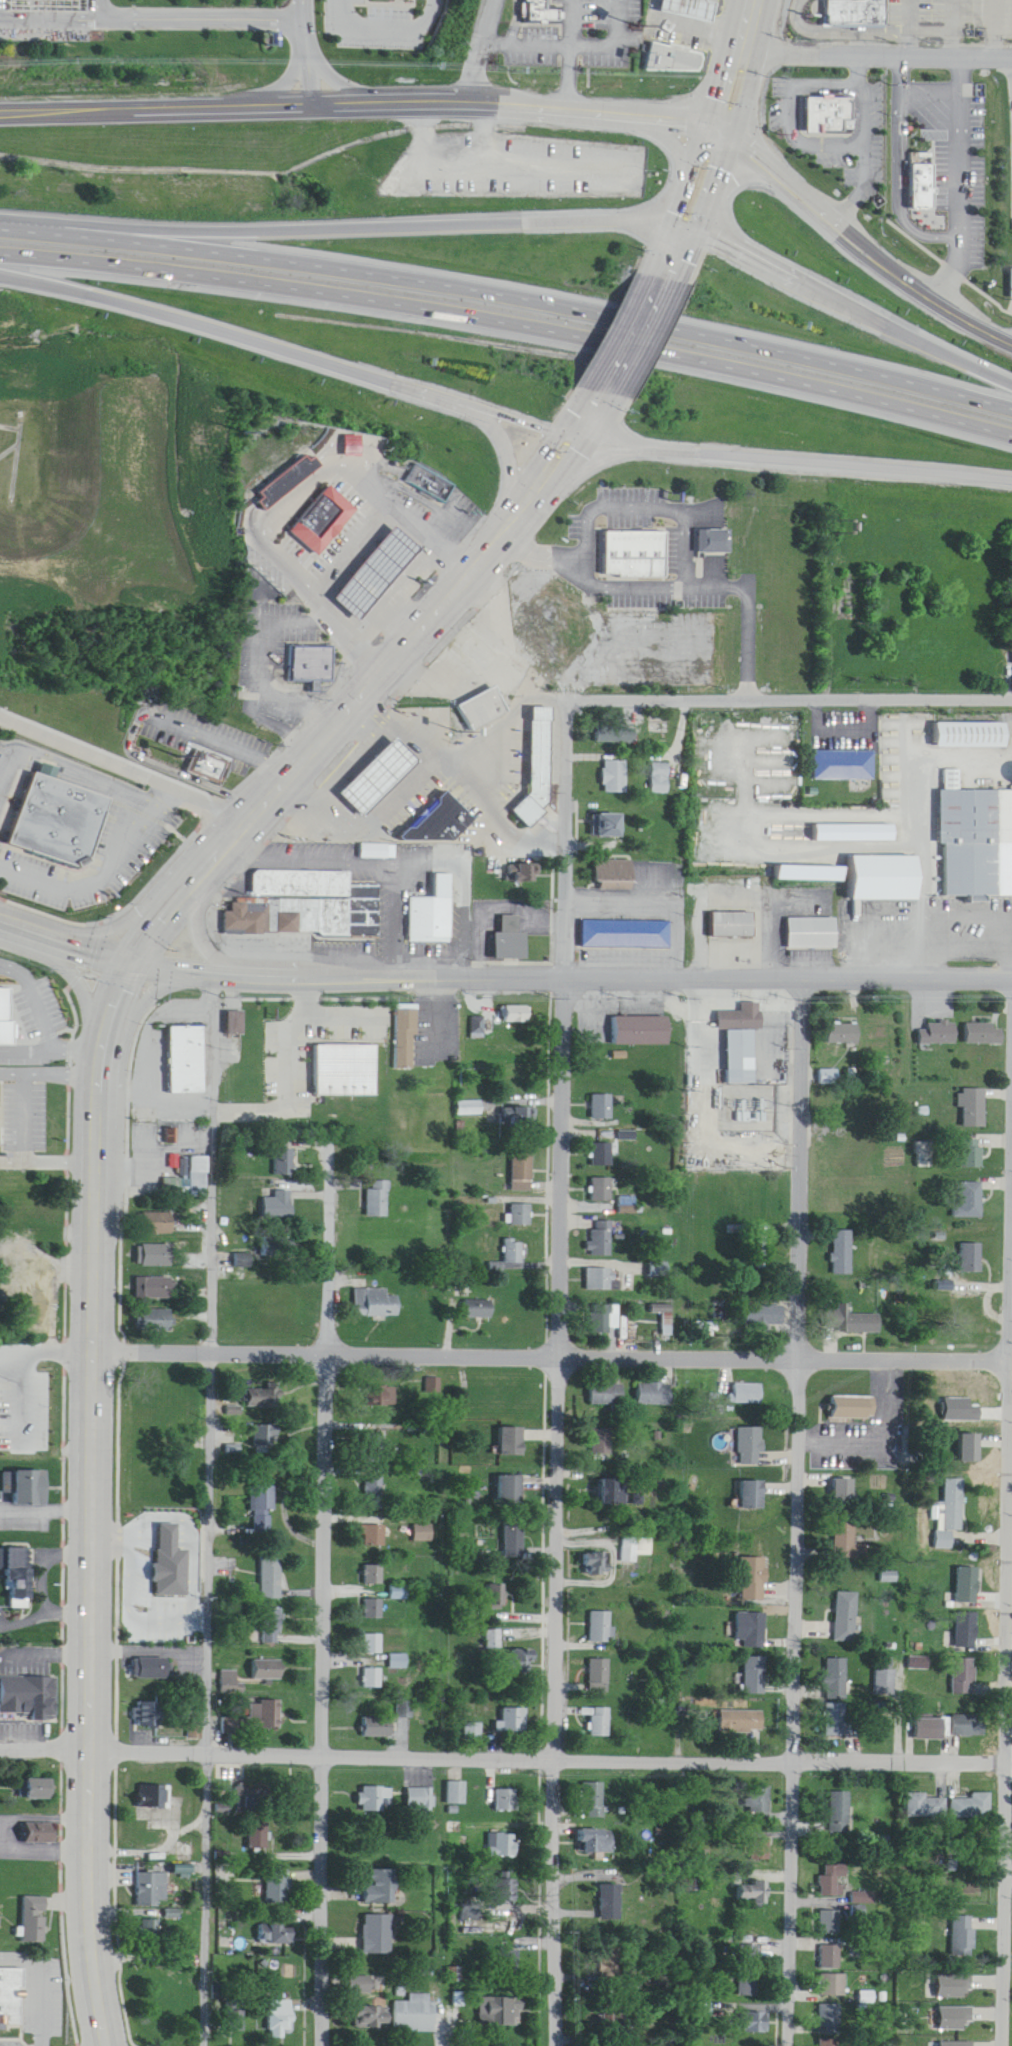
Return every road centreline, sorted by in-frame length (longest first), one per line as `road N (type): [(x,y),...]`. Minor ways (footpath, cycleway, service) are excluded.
road 1 (residential): [(552,2045),(563,693)]
road 2 (primary): [(106,2045),(87,1917),(91,1339),(99,1040),(125,958)]
road 3 (tertiary): [(0,102),(469,93),(701,115),(930,297),(1011,345)]
road 4 (residential): [(790,2045),(803,974)]
road 5 (motorway): [(0,258),(276,287),(489,321),(687,358),(1011,436)]
road 6 (motorway): [(1011,398),(688,326),(0,220)]
road 7 (residential): [(1011,1752),(0,1740)]
road 8 (residential): [(1011,1350),(91,1339)]
road 9 (residential): [(316,2045),(331,1134)]
road 10 (secondary): [(1011,973),(275,972),(125,958)]
road 11 (primary): [(125,958),(245,807),(456,593),(606,390)]
road 12 (motorway): [(692,218),(0,216)]
road 13 (motorway): [(0,278),(126,304),(573,441)]
road 14 (residential): [(1007,2045),(1011,1516)]
road 15 (residential): [(1011,688),(563,693)]
road 16 (motorway): [(573,441),(1011,481)]
road 17 (motorway): [(1011,369),(692,218)]
road 18 (residential): [(1011,58),(750,50)]
road 19 (primary): [(692,218),(750,50),(756,0)]
road 20 (primary): [(275,972),(218,962),(205,947),(195,906),(198,859)]
road 21 (primary): [(32,926),(70,962),(99,1040)]
road 22 (primary): [(606,390),(669,271)]
road 23 (tertiary): [(125,958),(0,915)]

